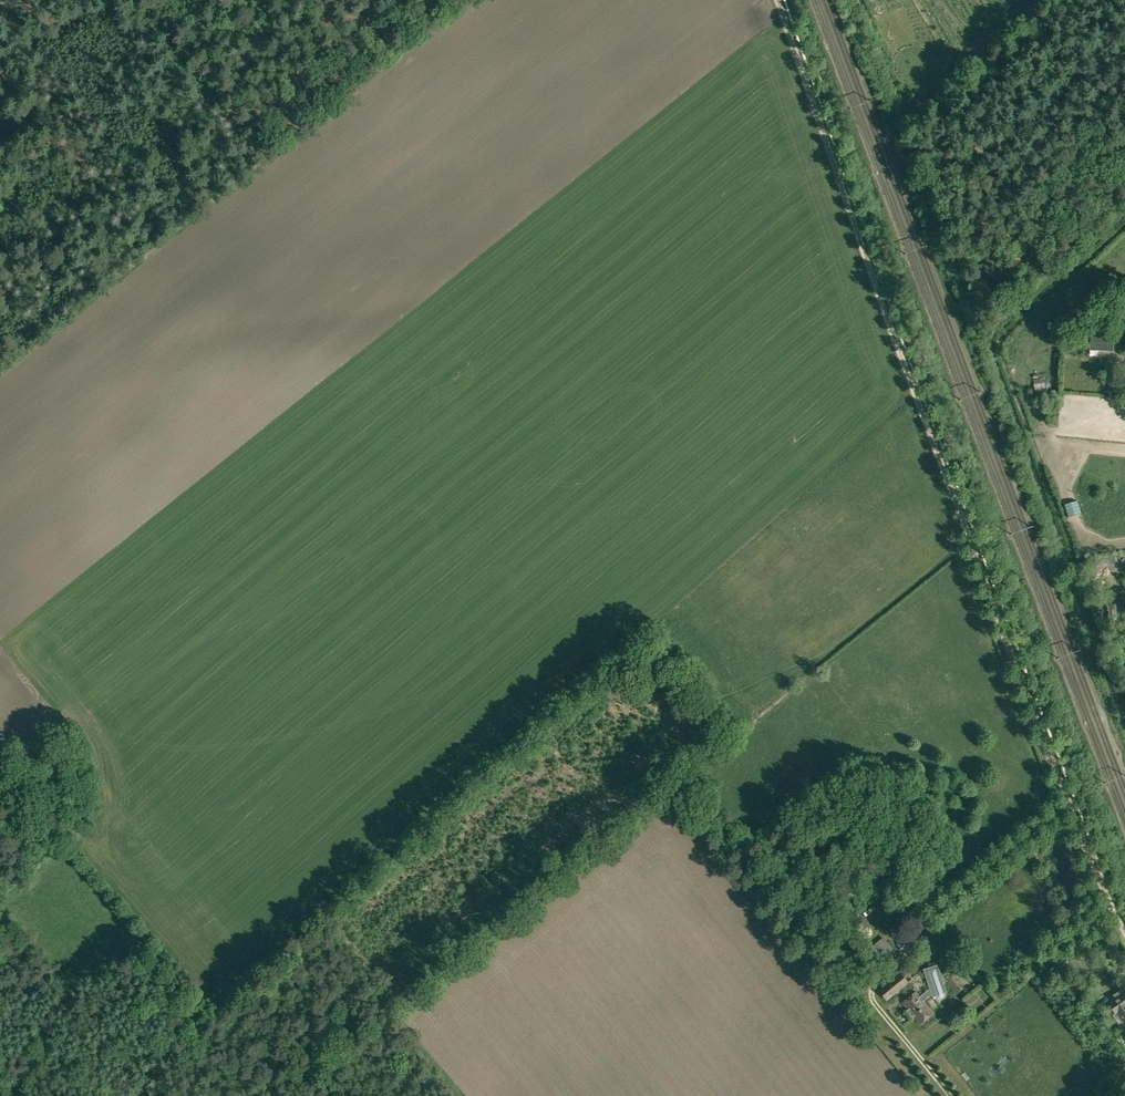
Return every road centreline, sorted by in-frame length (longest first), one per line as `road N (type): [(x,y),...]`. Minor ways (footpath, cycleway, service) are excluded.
road 1 (track): [(1124,936),(1039,728),(777,0)]
road 2 (track): [(1067,803),(911,931),(902,957),(873,981),(874,1001),(950,1095)]

